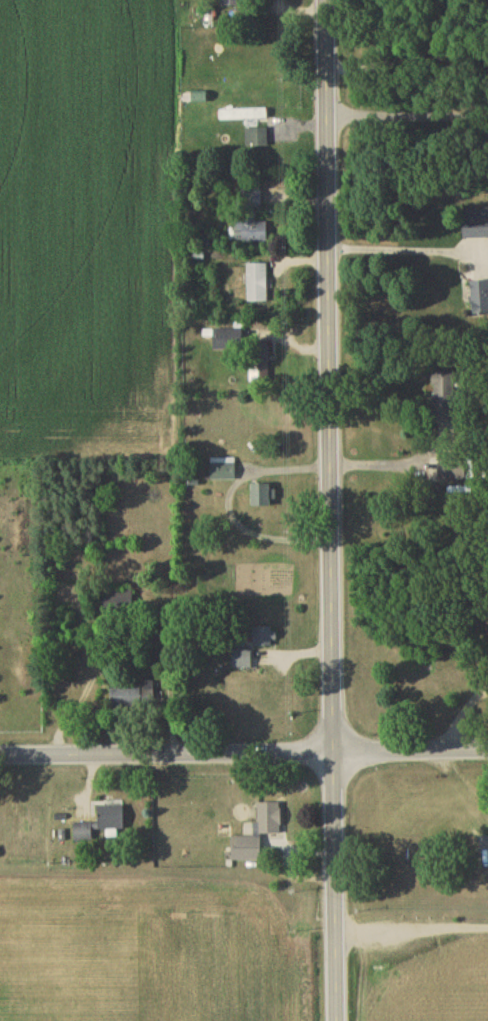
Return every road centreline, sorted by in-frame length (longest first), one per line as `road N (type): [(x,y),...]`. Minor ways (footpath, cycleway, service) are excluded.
road 1 (tertiary): [(336,1020),(327,0)]
road 2 (residential): [(487,750),(0,755)]

